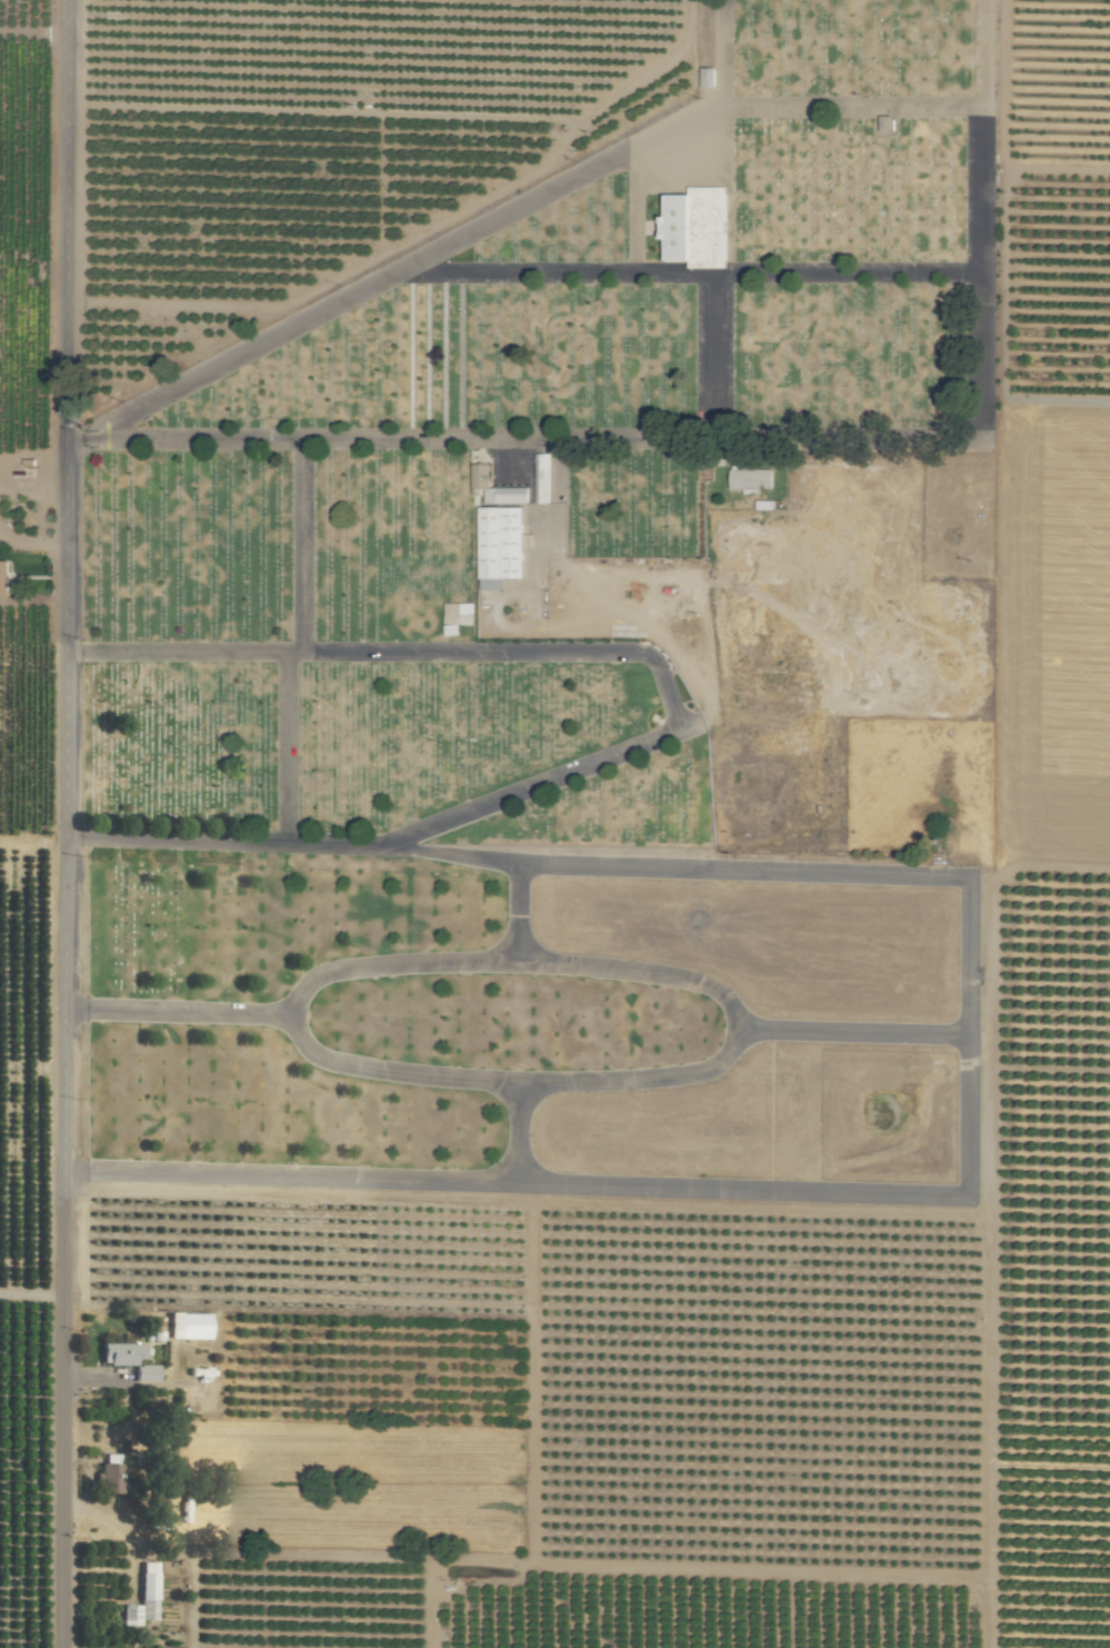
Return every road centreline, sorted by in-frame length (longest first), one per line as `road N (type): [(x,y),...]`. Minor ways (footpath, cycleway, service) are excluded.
road 1 (residential): [(75,1647),(71,0)]

